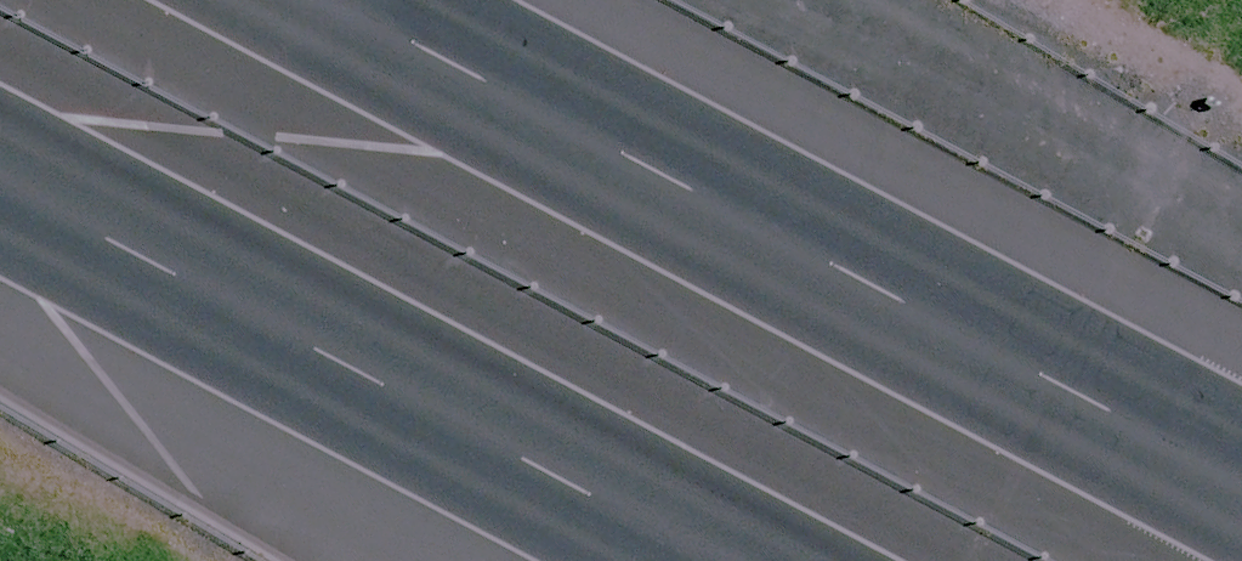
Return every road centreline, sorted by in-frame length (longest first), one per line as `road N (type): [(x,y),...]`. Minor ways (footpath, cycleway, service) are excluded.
road 1 (motorway): [(364,0),(1241,464)]
road 2 (motorway): [(742,560),(0,169)]

